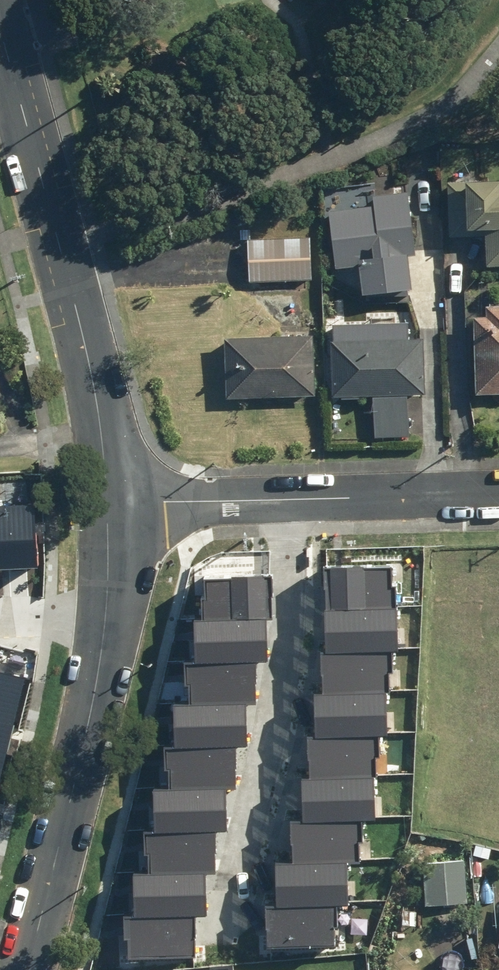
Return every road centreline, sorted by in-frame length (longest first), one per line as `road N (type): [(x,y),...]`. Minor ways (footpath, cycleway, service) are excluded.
road 1 (residential): [(0,24),(84,335),(107,502)]
road 2 (residential): [(107,502),(97,682),(26,969)]
road 3 (residential): [(498,495),(107,502)]

